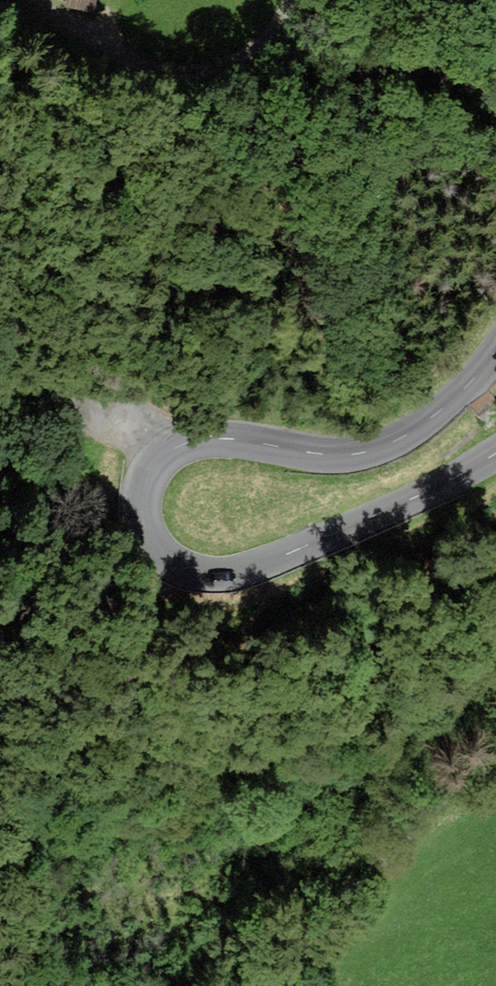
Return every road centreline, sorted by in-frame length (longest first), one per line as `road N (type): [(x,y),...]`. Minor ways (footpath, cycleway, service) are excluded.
road 1 (secondary): [(495,452),(413,498),(244,570),(181,567),(158,549),(142,512),(151,469),(185,442),(374,450),(437,413),(495,349)]
road 2 (track): [(253,985),(495,740)]
road 3 (track): [(295,0),(278,38),(245,56),(161,69),(38,0)]

